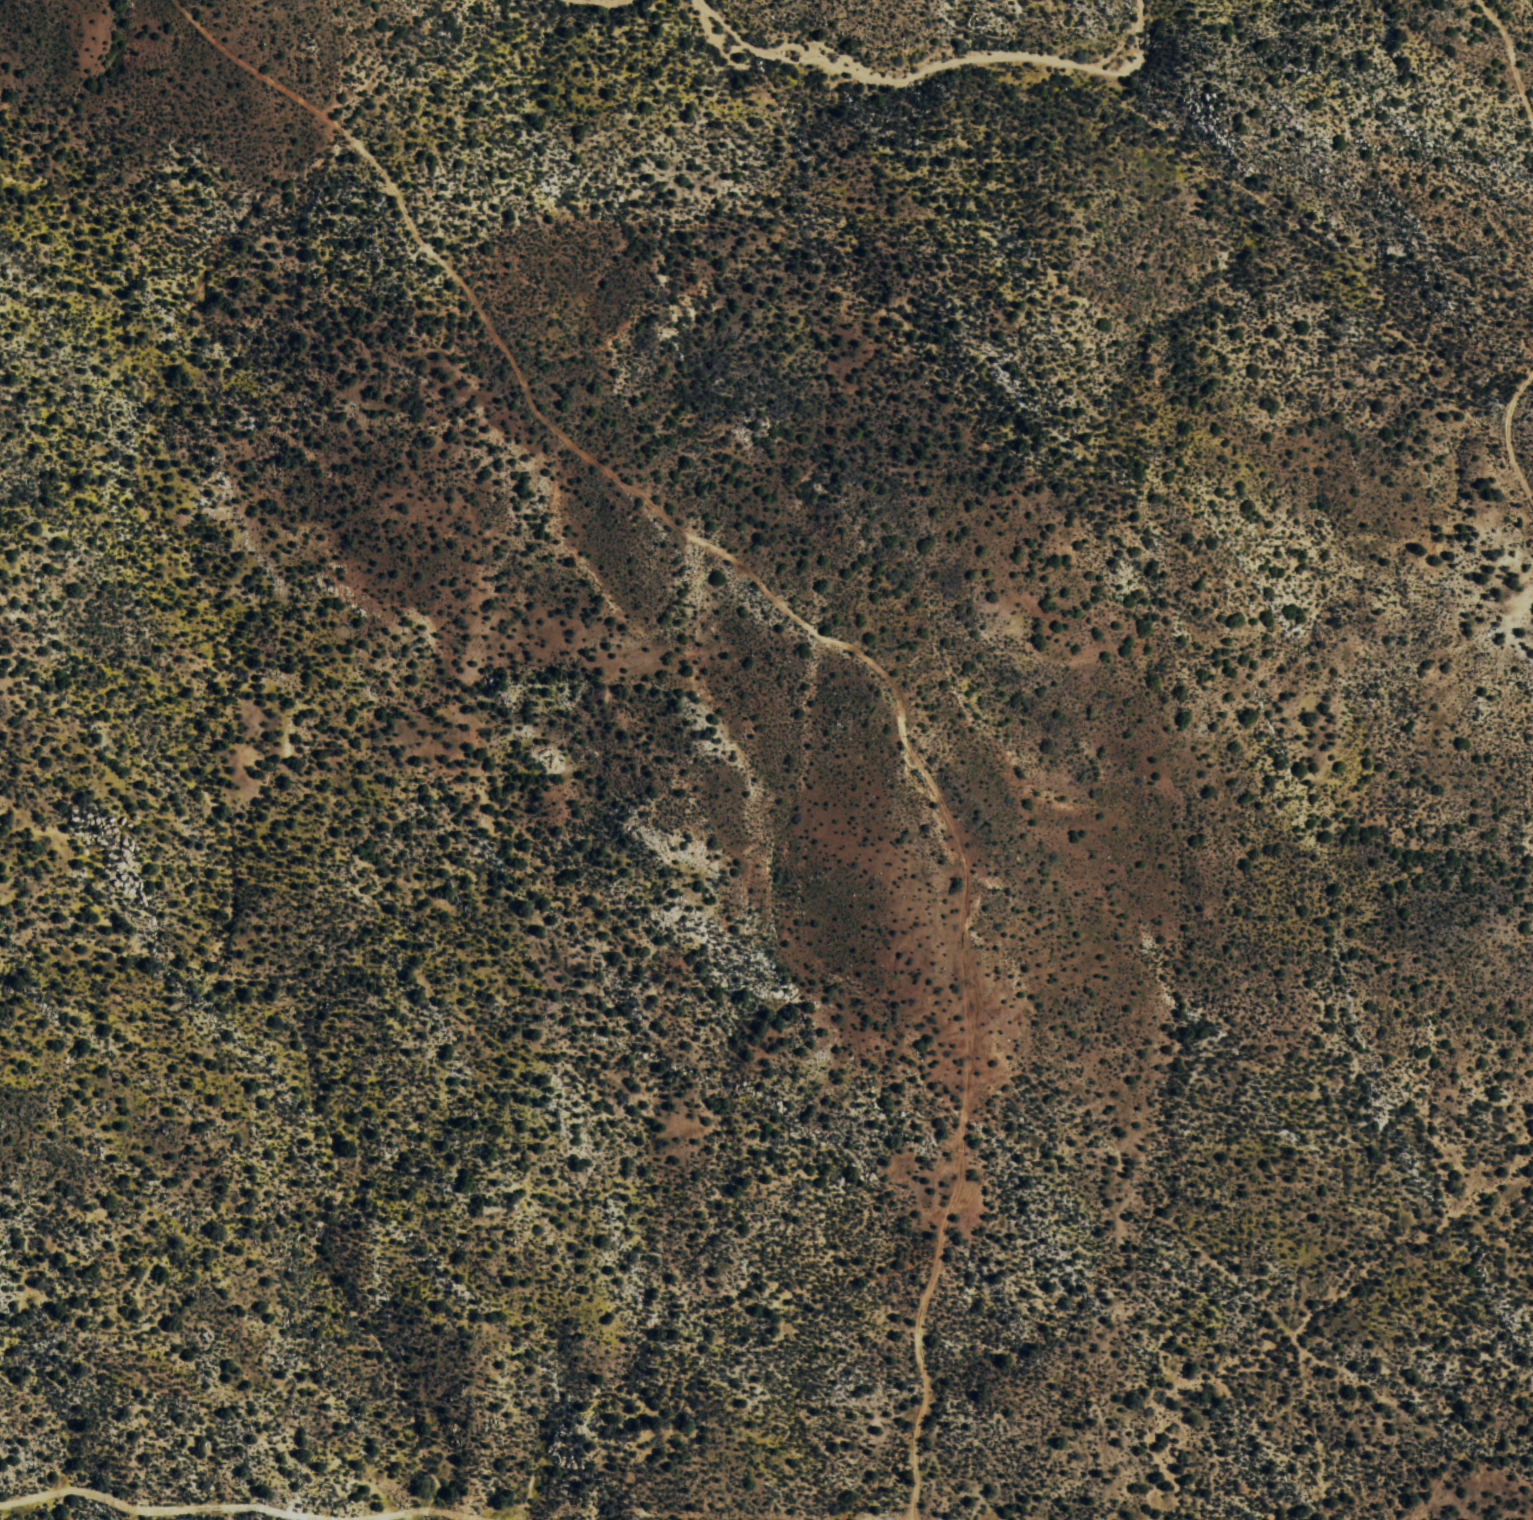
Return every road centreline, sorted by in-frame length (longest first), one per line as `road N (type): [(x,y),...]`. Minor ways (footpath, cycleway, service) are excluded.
road 1 (residential): [(865,1519),(881,1359),(939,1220),(966,1109),(976,993)]

